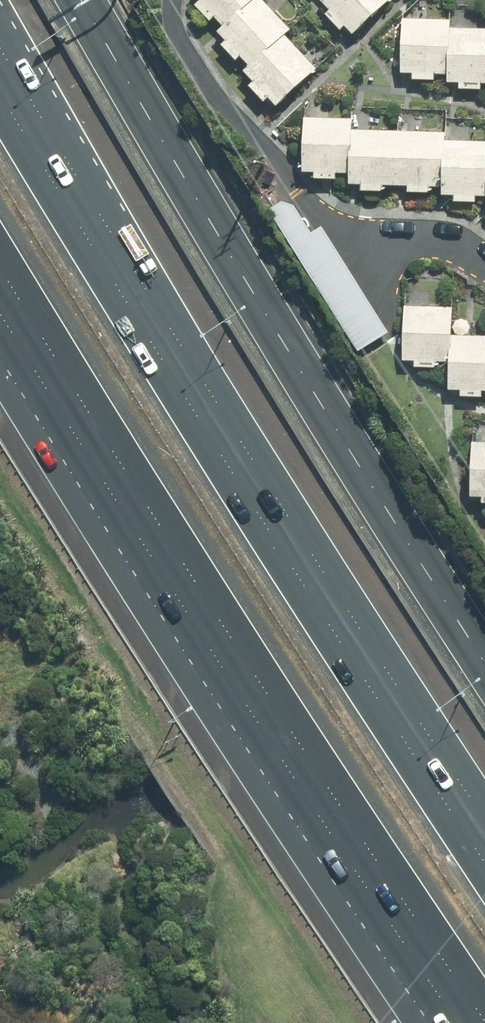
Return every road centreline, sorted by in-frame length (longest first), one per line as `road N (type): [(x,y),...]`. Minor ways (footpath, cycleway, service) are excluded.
road 1 (motorway): [(0,88),(118,293),(484,865)]
road 2 (motorway): [(462,1022),(306,798),(0,293)]

